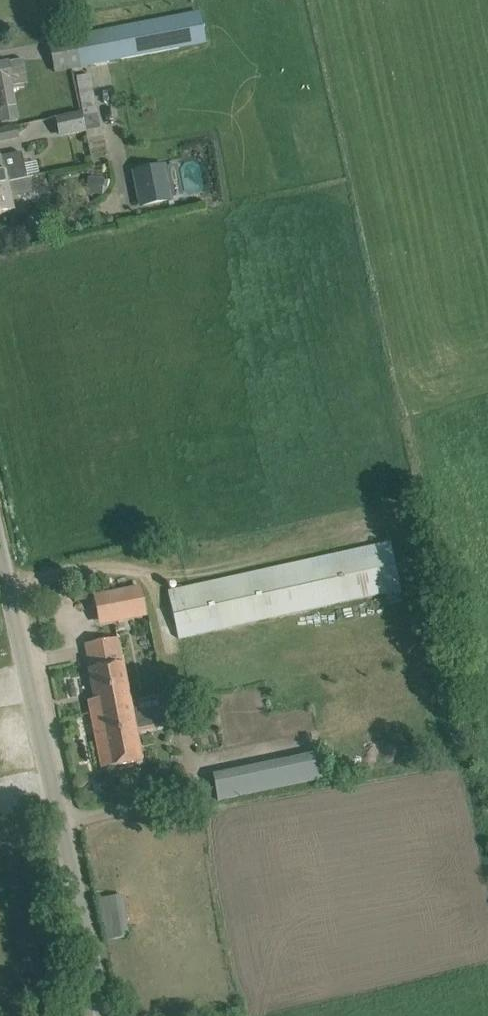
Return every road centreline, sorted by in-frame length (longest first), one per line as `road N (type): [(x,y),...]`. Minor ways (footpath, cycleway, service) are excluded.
road 1 (unclassified): [(107,1015),(0,548)]

